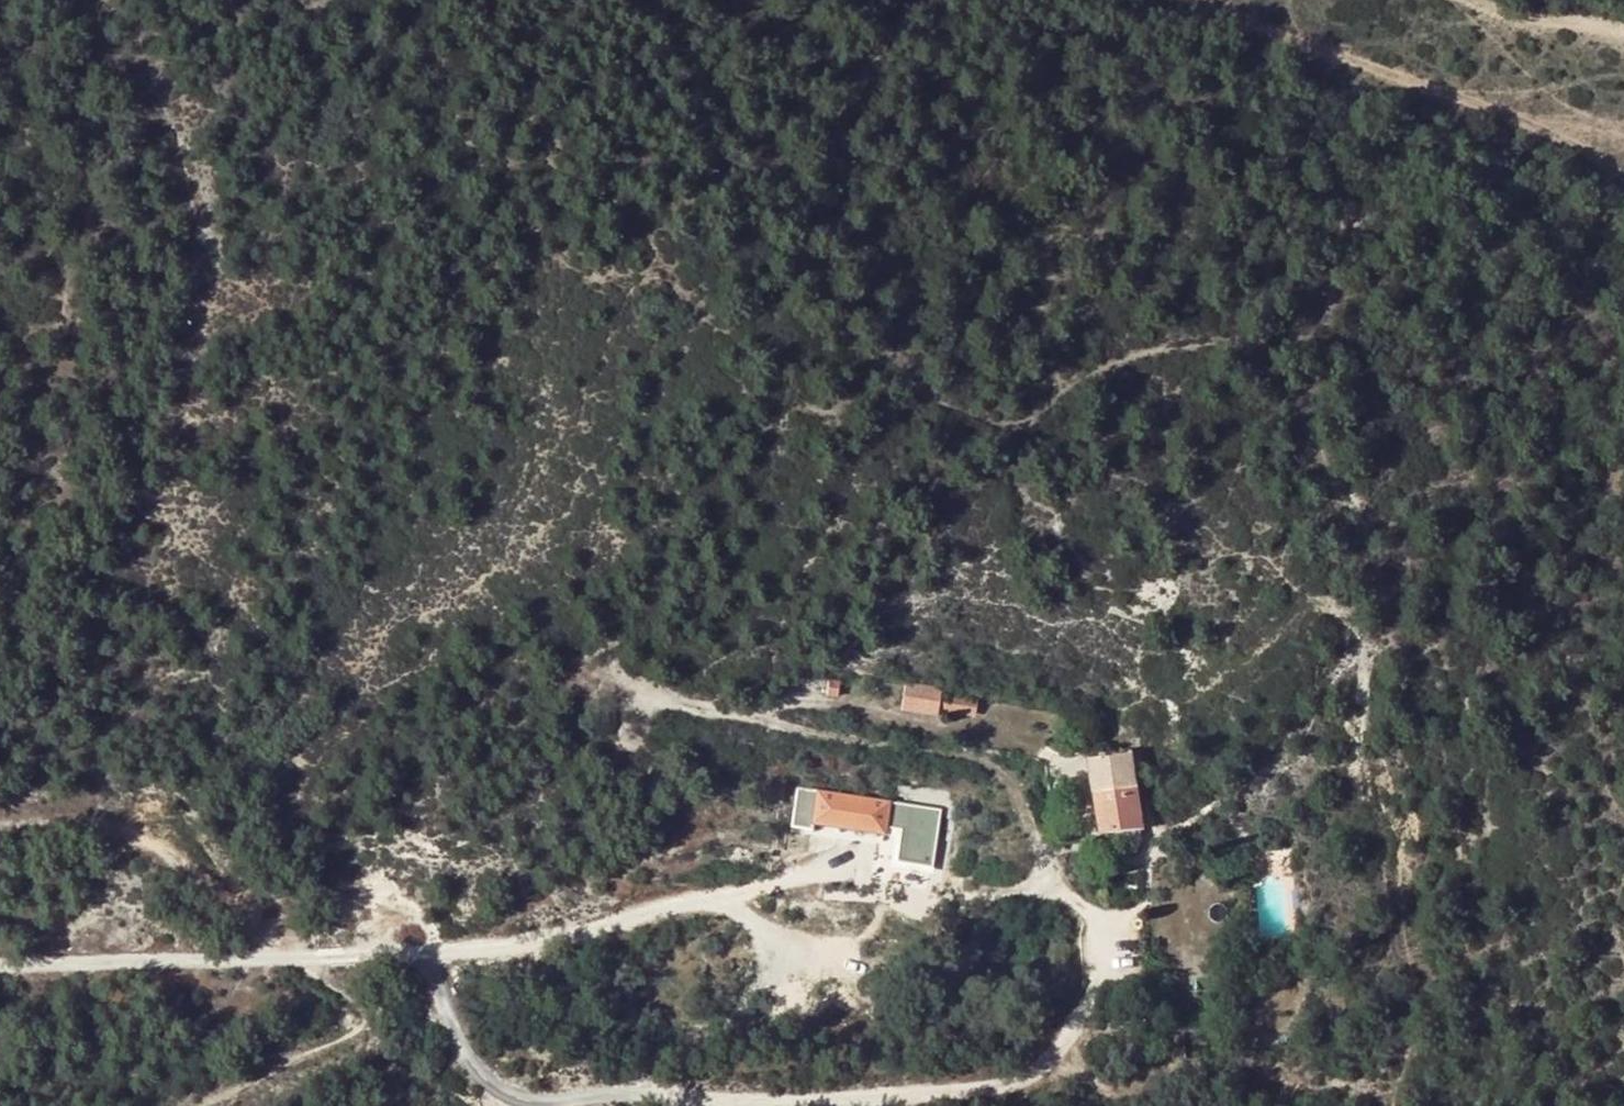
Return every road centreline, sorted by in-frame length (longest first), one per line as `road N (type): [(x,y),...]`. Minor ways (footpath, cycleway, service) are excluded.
road 1 (unclassified): [(0,963),(428,954)]

